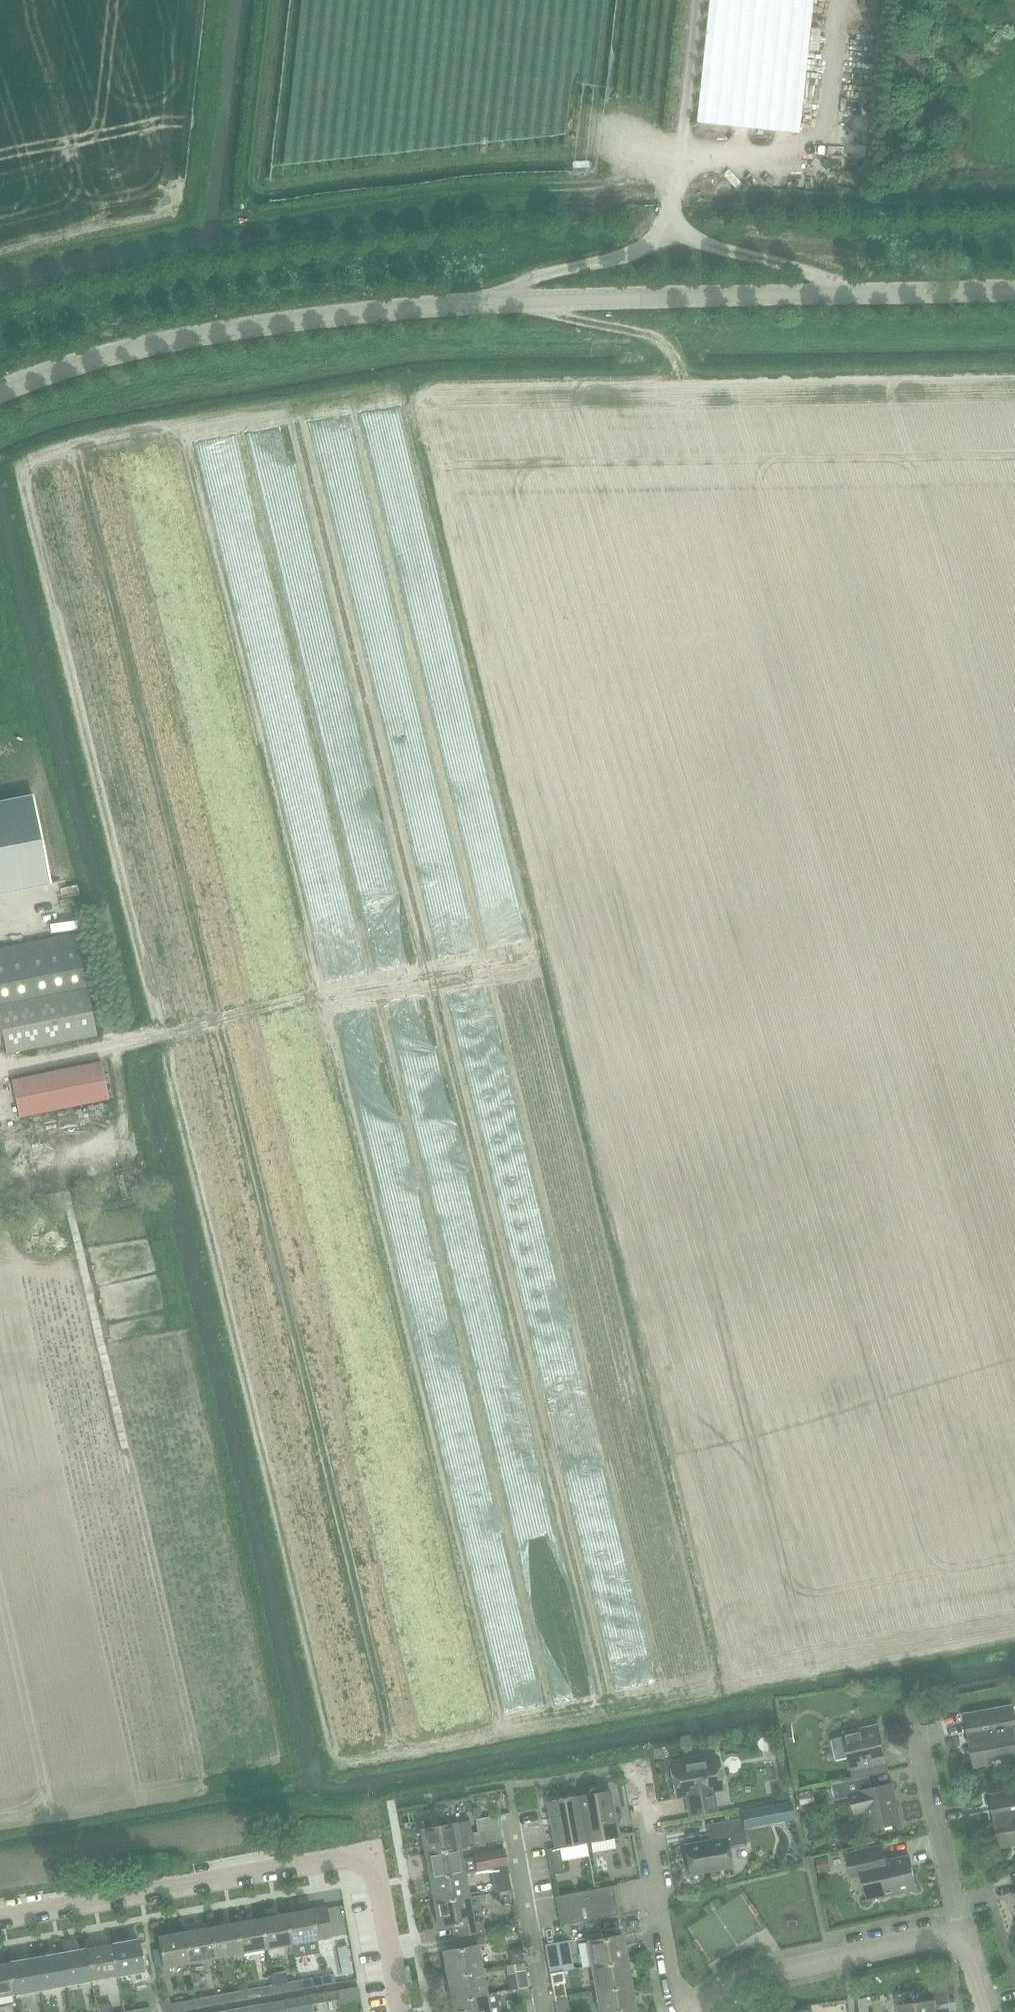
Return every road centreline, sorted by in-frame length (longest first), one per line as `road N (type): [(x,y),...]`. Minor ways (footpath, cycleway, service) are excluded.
road 1 (tertiary): [(0,392),(120,352),(308,320),(549,304),(1014,293)]
road 2 (residential): [(403,2011),(372,1852),(0,1919)]
road 3 (residential): [(701,2011),(752,1980),(962,1934)]
road 4 (residential): [(687,2011),(675,1995),(639,1765)]
road 5 (residential): [(962,1934),(914,1710)]
road 6 (residential): [(545,2011),(511,1819)]

